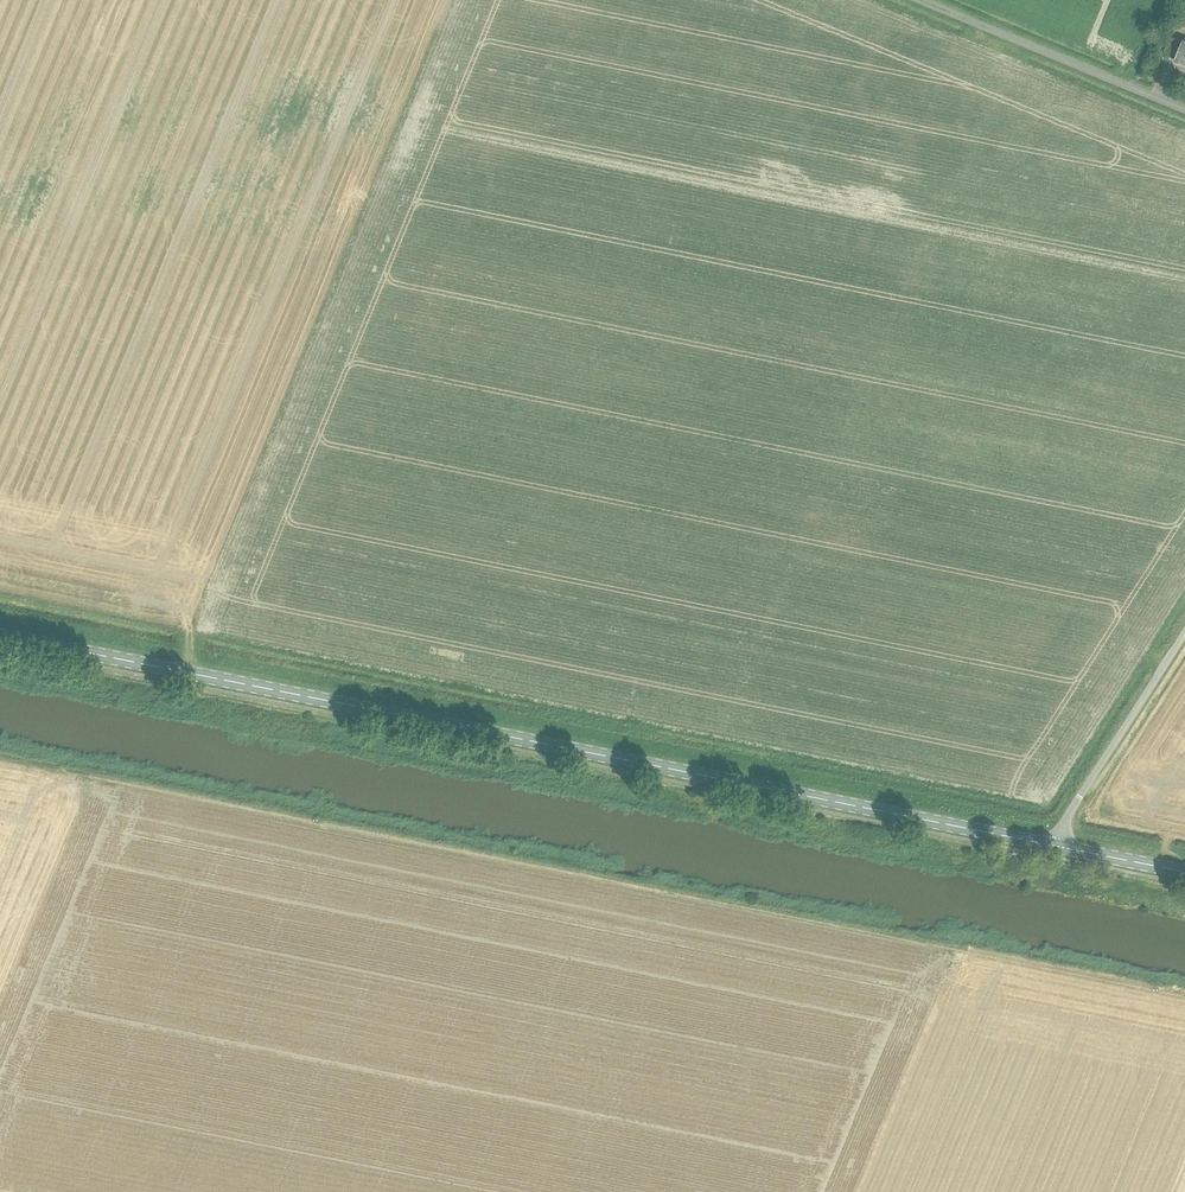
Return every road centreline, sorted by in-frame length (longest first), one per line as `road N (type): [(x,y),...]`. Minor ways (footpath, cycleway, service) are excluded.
road 1 (tertiary): [(1054,845),(0,637)]
road 2 (unclassified): [(918,0),(1184,110)]
road 3 (unclassified): [(1054,845),(1184,635)]
road 4 (tertiary): [(1184,873),(1054,845)]

